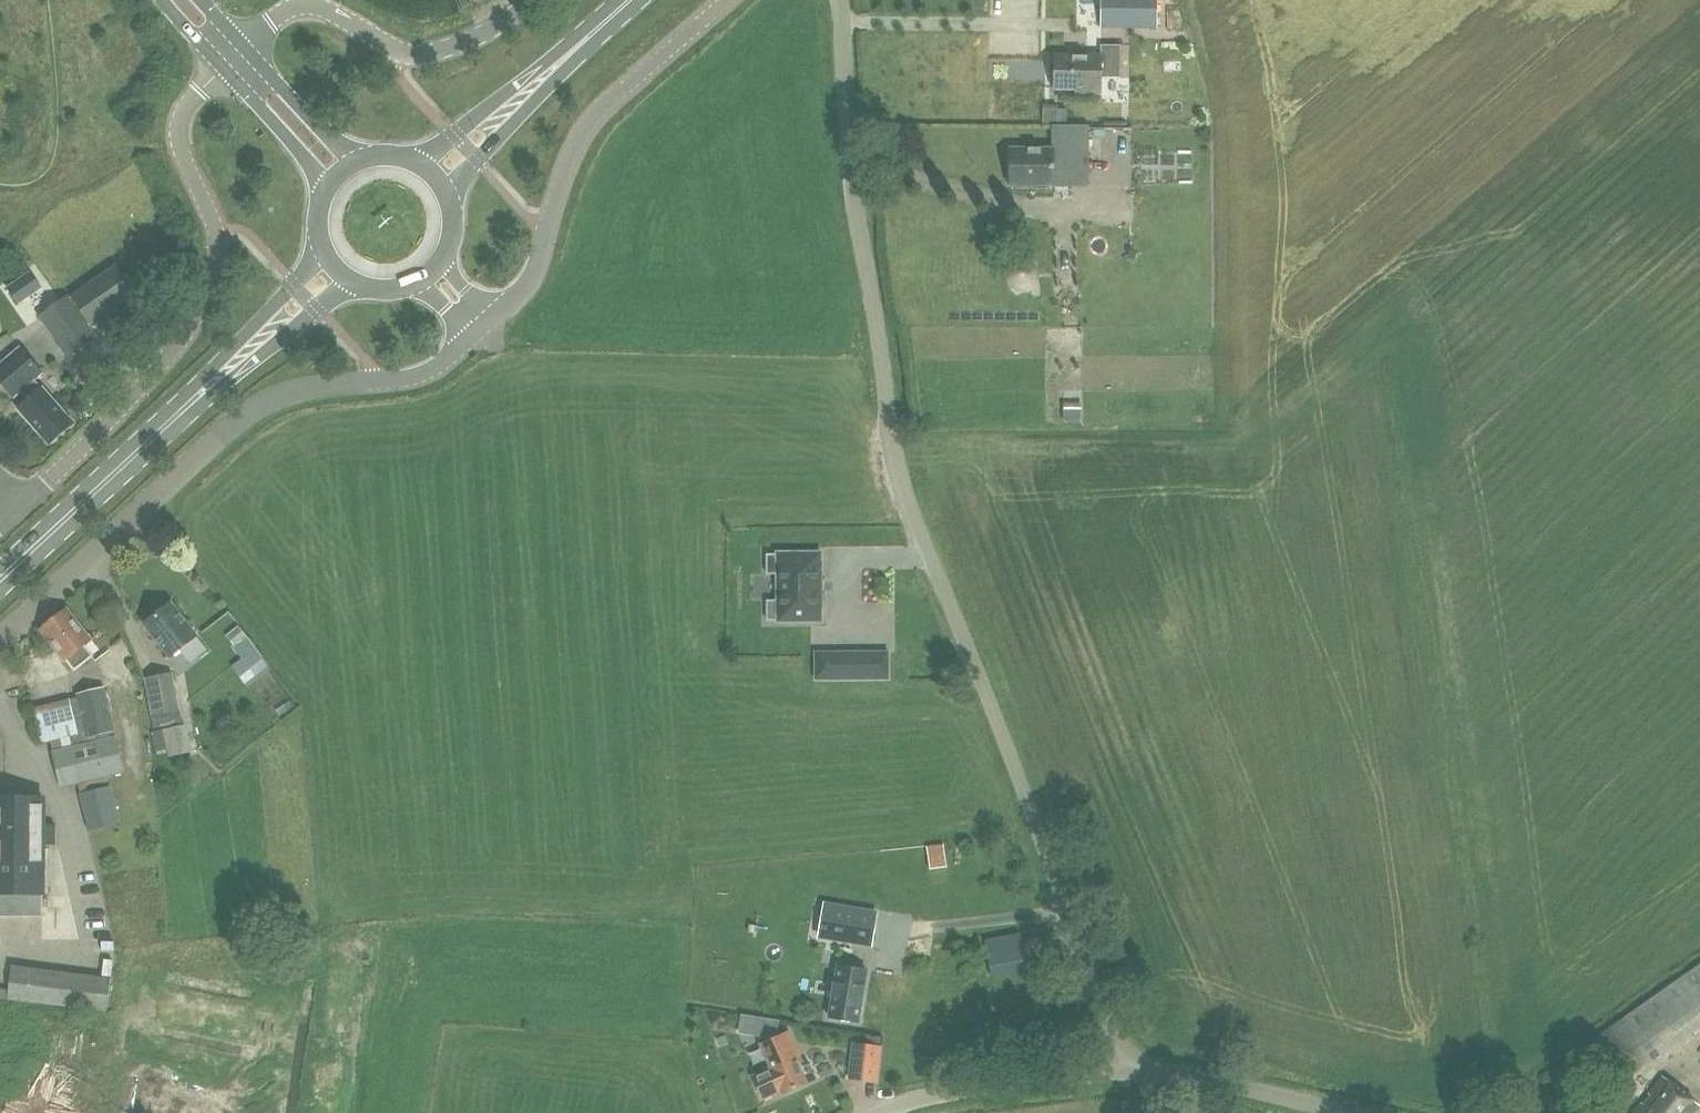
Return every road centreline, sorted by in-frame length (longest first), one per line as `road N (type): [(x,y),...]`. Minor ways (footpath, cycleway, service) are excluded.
road 1 (unclassified): [(1137,1066),(1113,1030),(907,498),(846,119),(837,0)]
road 2 (unclassified): [(0,642),(250,413),(293,392),(424,372),(484,326)]
road 3 (unclassified): [(16,511),(147,380),(193,321),(218,247),(181,148),(179,118),(223,70)]
road 4 (unclassified): [(484,326),(530,278),(588,124),(726,0)]
road 5 (unclassified): [(245,49),(301,4),(415,54),(469,40),(531,0)]
road 6 (unclassified): [(874,1112),(1137,1066)]
road 7 (primary): [(0,582),(185,410)]
road 8 (primary): [(603,24),(452,137),(409,159)]
road 9 (primary): [(450,202),(476,163),(591,48),(603,24)]
road 10 (primary): [(321,243),(296,285),(202,378),(185,410)]
road 11 (primary): [(185,410),(361,286)]
road 12 (unclassified): [(1340,1112),(1137,1066)]
road 13 (secondary): [(367,158),(315,125),(245,49)]
road 14 (secondary): [(223,70),(295,145),(323,196)]

